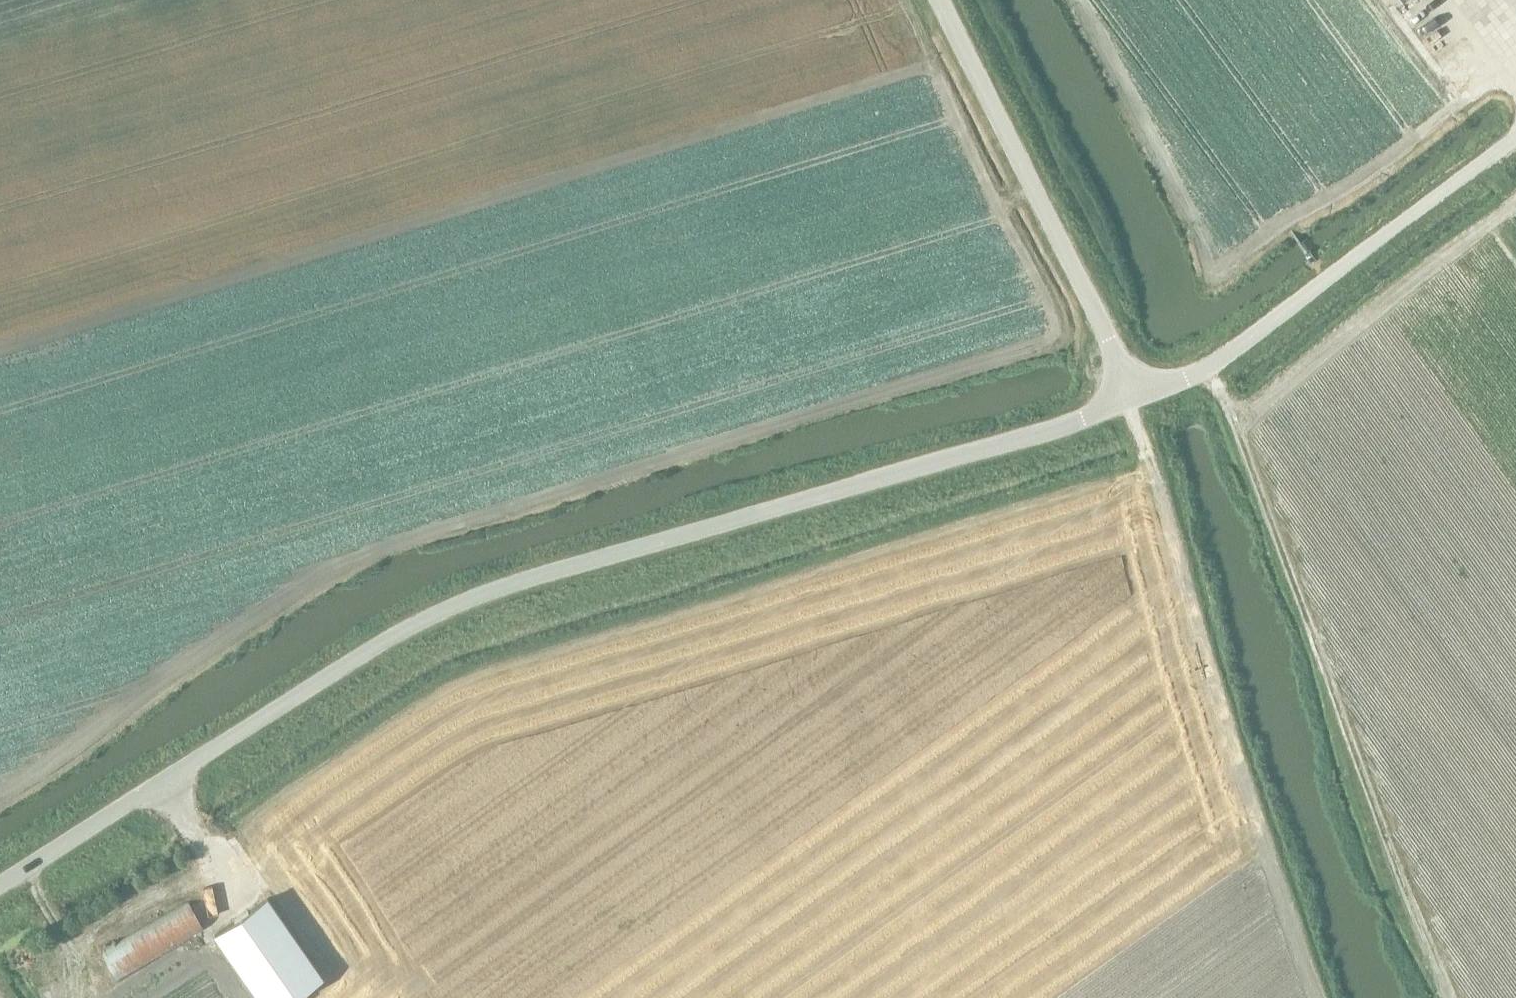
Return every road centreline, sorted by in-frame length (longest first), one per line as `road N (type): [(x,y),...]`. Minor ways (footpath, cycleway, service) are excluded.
road 1 (unclassified): [(0,878),(430,609),(1130,400)]
road 2 (unclassified): [(1130,400),(1217,363),(1515,142)]
road 3 (unclassified): [(1130,400),(1118,357),(929,0)]

